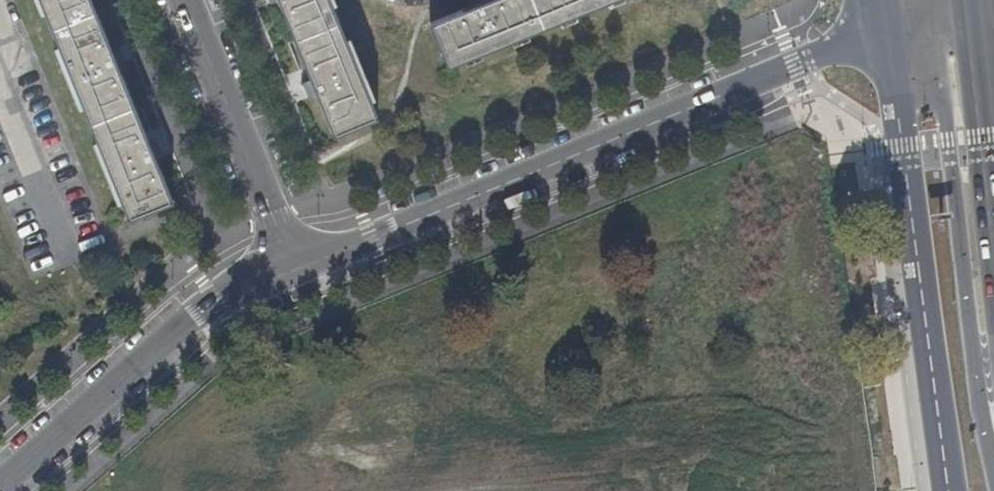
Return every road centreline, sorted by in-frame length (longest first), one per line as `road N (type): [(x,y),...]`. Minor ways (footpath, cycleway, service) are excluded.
road 1 (tertiary): [(294,270),(881,33)]
road 2 (primary): [(881,33),(939,490)]
road 3 (tertiary): [(0,485),(181,327),(294,270)]
road 4 (residential): [(181,0),(294,270)]
road 5 (primary): [(993,184),(975,14)]

